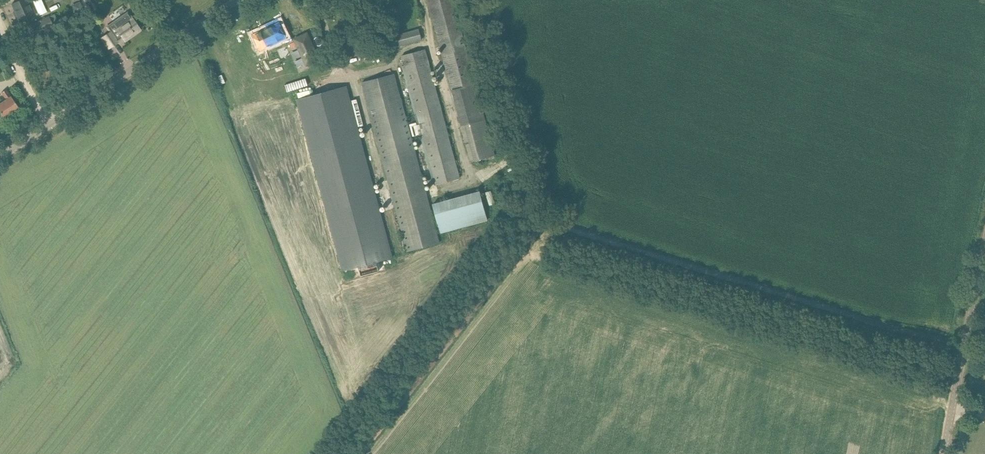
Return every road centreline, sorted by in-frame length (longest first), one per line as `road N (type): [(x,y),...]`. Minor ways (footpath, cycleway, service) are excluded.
road 1 (unclassified): [(46,124),(233,0)]
road 2 (unclassified): [(945,453),(984,251)]

